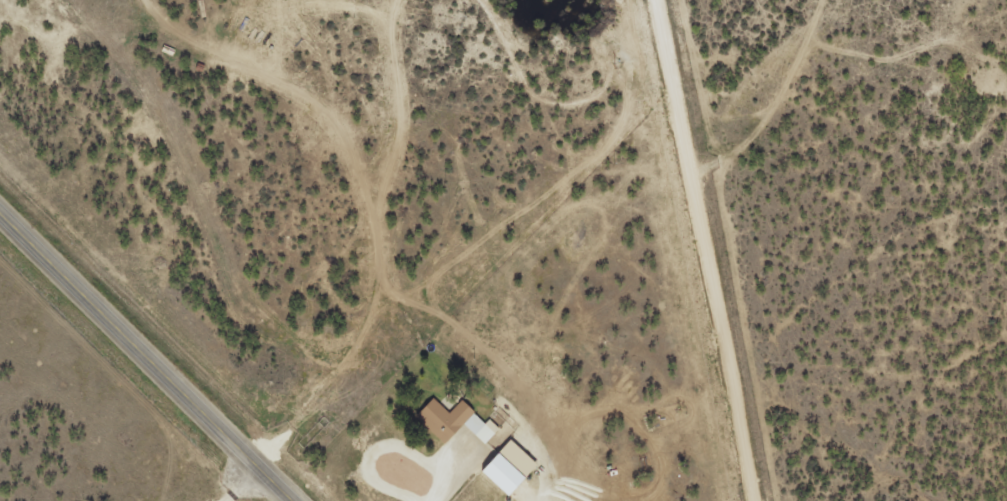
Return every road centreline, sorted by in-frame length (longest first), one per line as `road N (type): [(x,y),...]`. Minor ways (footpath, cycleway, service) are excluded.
road 1 (residential): [(774,500),(756,470),(675,0)]
road 2 (primary): [(262,500),(0,235)]

